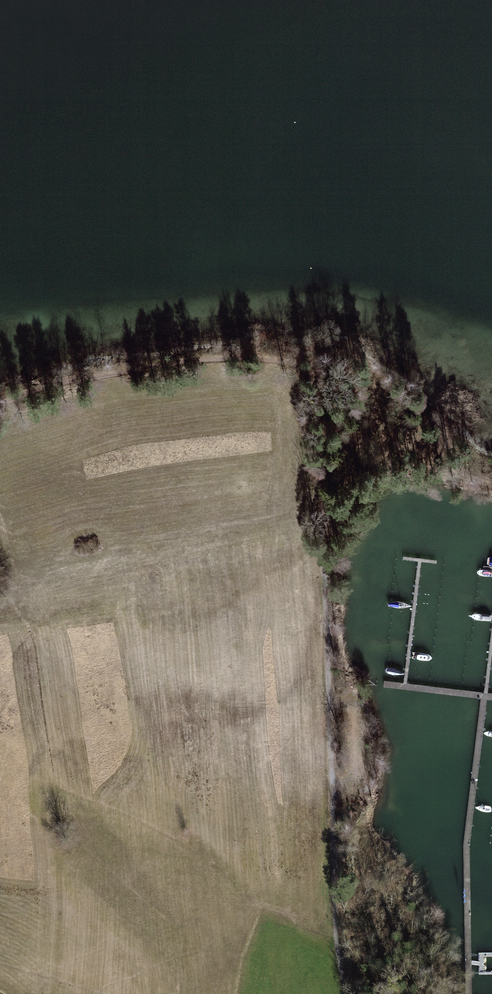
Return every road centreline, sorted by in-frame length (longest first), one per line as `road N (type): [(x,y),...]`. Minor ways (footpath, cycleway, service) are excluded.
road 1 (track): [(0,390),(52,371),(241,349),(300,370),(315,410),(328,922),(345,993)]
road 2 (track): [(319,548),(361,480),(392,458),(491,483)]
road 3 (track): [(325,796),(362,767),(355,704),(323,698)]

